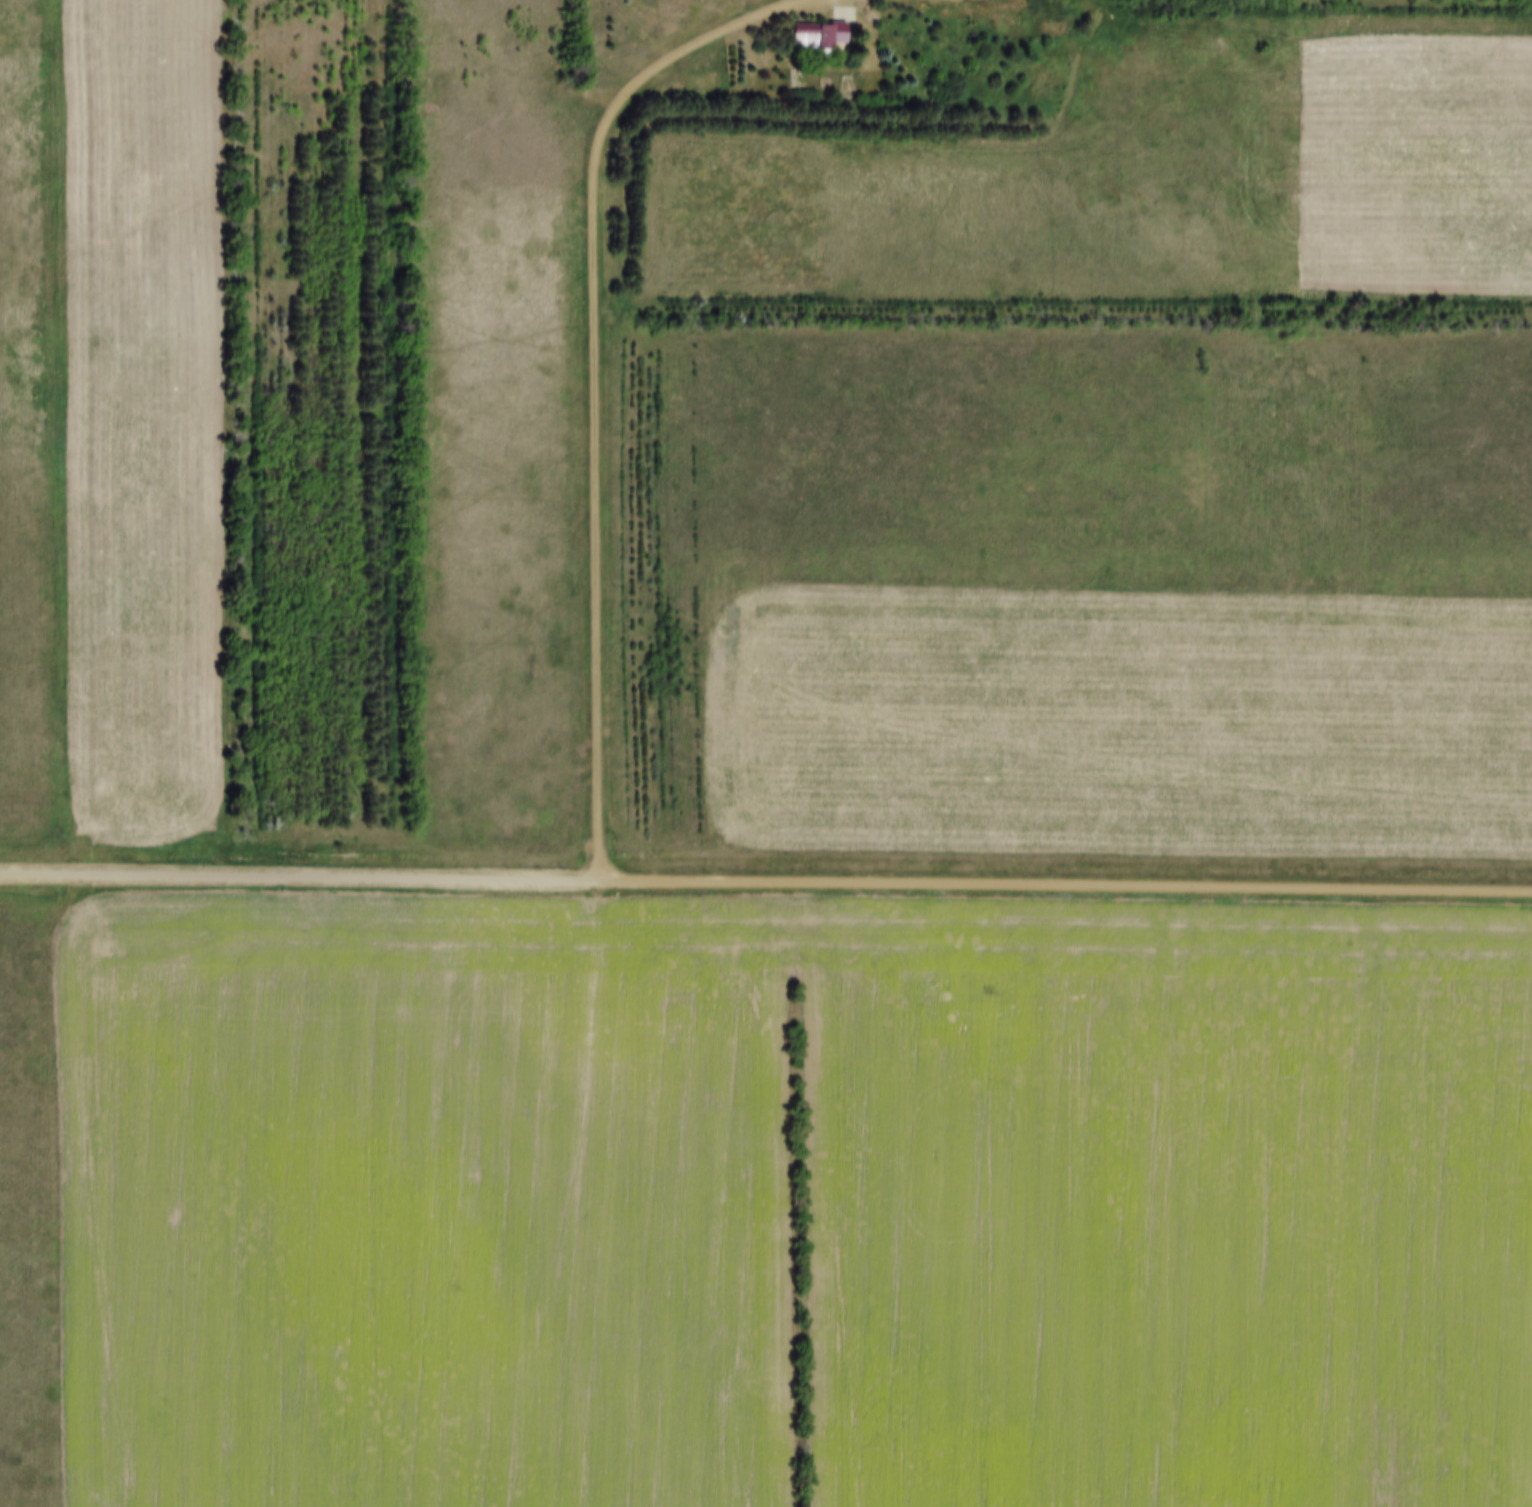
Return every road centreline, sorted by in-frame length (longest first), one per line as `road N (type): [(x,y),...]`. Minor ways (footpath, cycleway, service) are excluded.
road 1 (residential): [(1531,896),(0,877)]
road 2 (track): [(591,0),(591,95),(617,110)]

